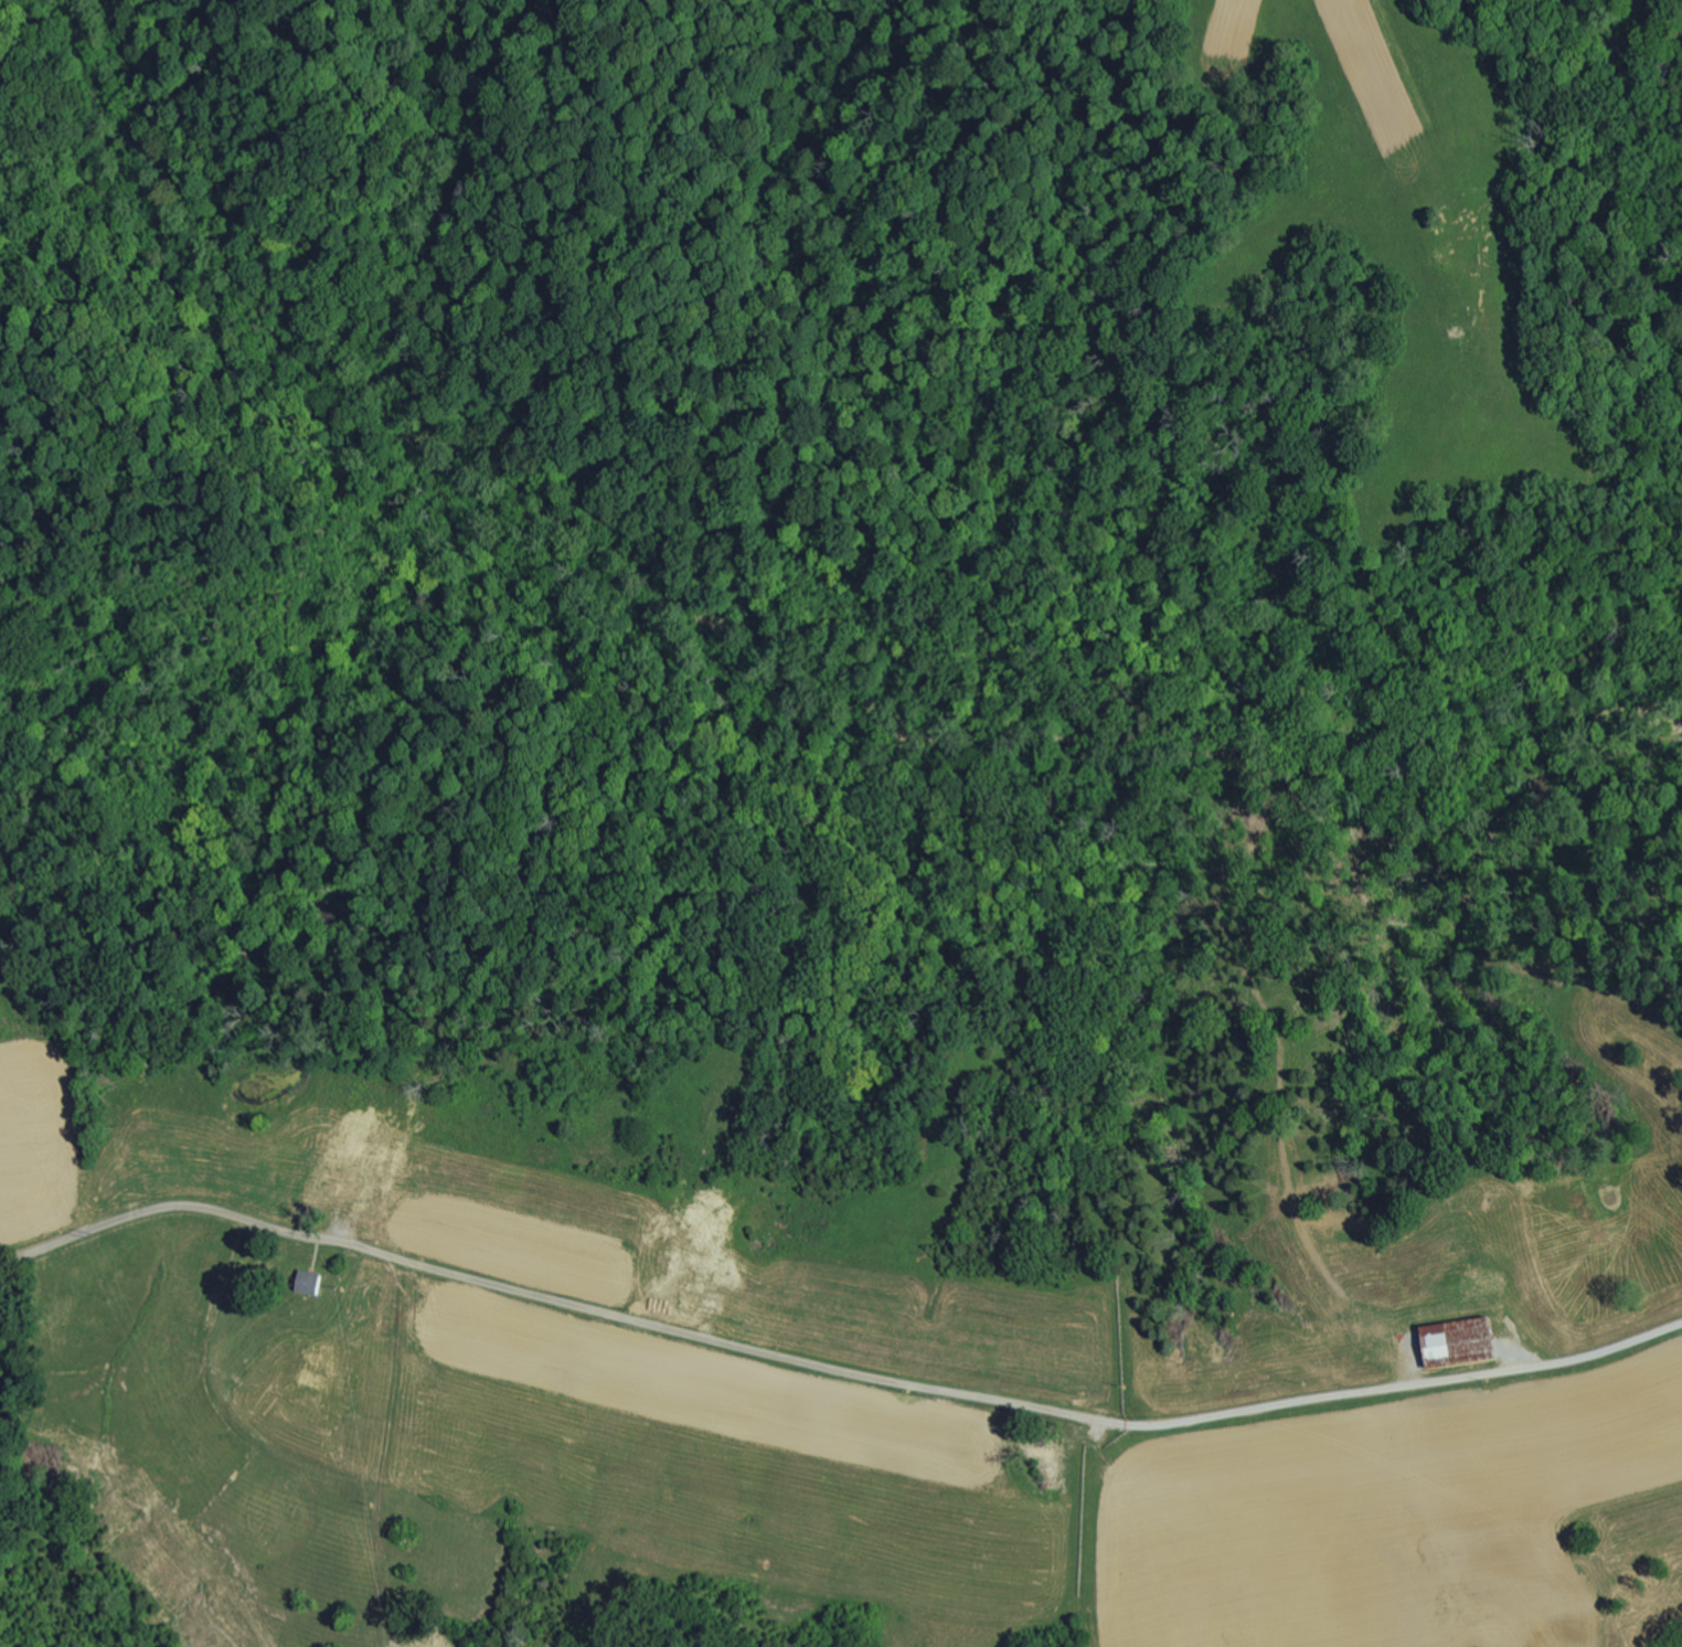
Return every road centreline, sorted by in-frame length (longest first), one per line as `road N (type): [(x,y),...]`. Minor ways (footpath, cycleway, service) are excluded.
road 1 (residential): [(0,1260),(150,1212),(194,1208),(786,1360),(1119,1427),(1554,1367),(1681,1324)]

